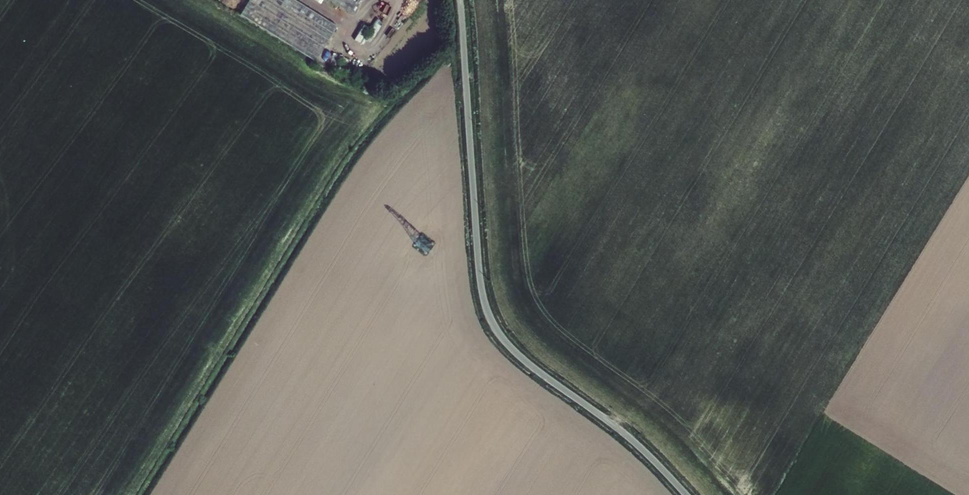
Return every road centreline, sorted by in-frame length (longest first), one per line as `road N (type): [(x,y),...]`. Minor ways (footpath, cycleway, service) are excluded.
road 1 (unclassified): [(687,494),(618,428),(514,351),(490,315),(480,280),(460,0)]

